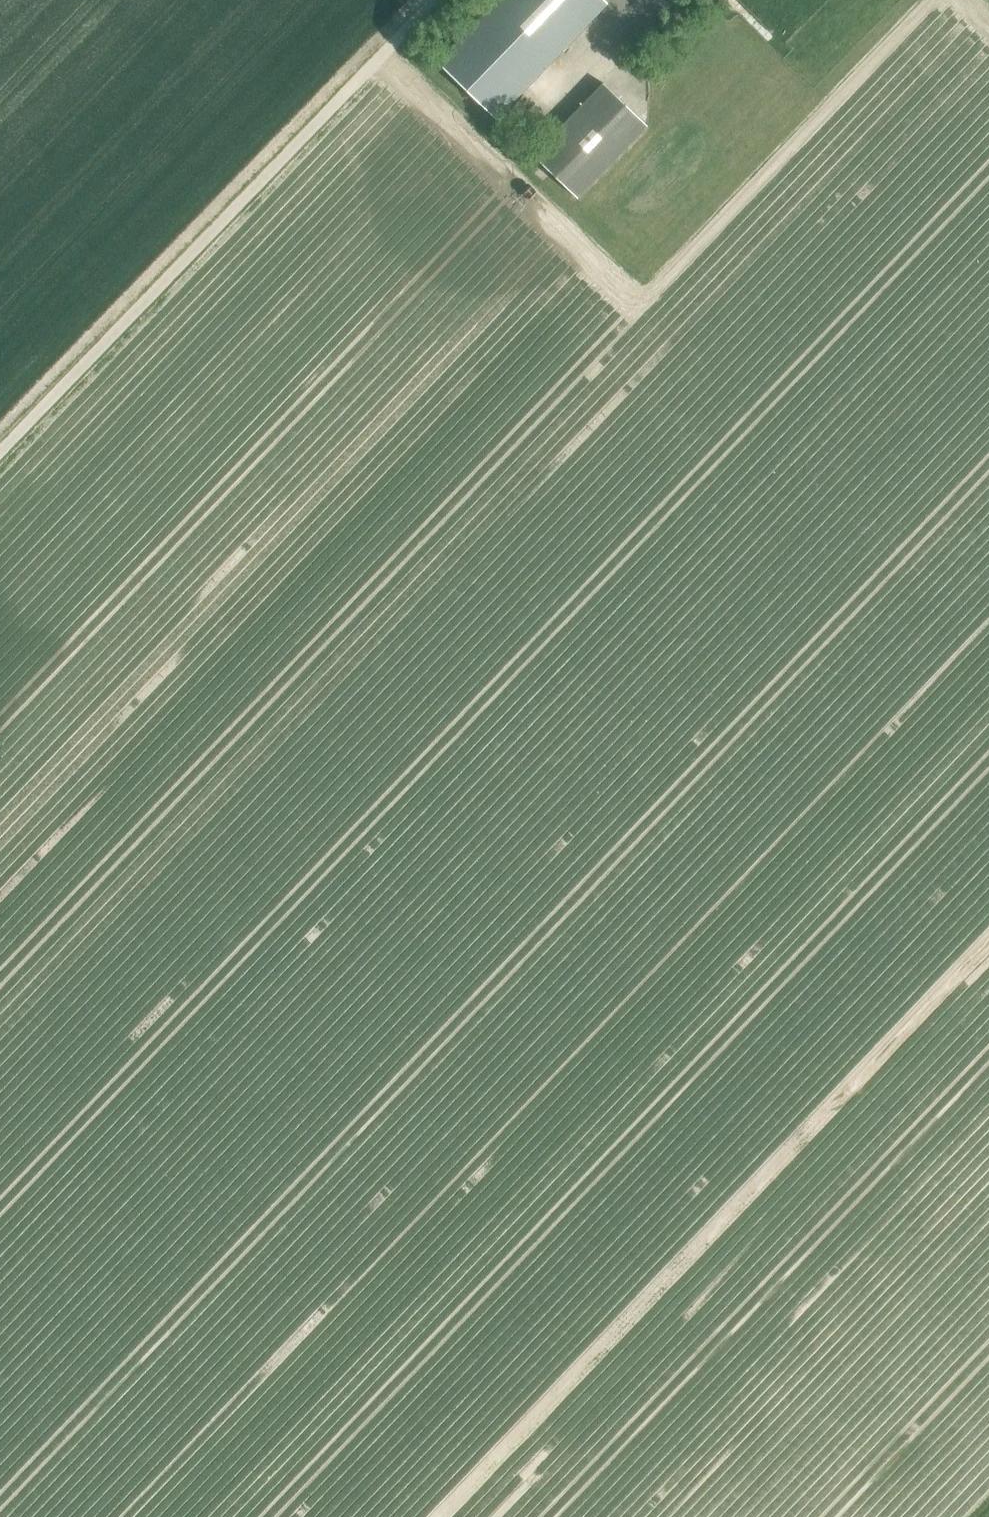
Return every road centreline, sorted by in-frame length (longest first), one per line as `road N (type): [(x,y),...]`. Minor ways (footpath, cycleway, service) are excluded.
road 1 (track): [(417,0),(0,438)]

